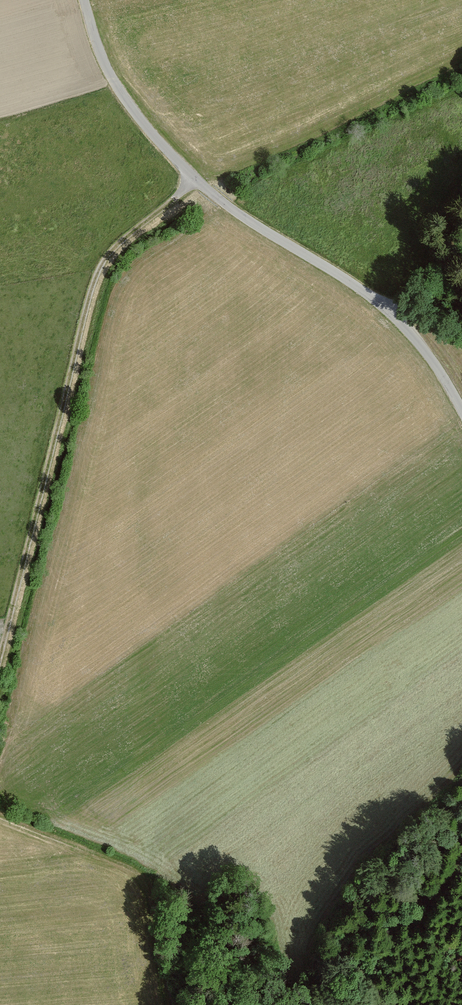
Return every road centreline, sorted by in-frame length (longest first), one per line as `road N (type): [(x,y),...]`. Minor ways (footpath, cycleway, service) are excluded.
road 1 (unclassified): [(81,0),(102,62),(181,166),(247,221),(371,295),(408,330),(461,410)]
road 2 (track): [(196,179),(106,255),(86,291),(0,650)]
road 3 (track): [(0,821),(134,875),(147,890),(168,1004)]

